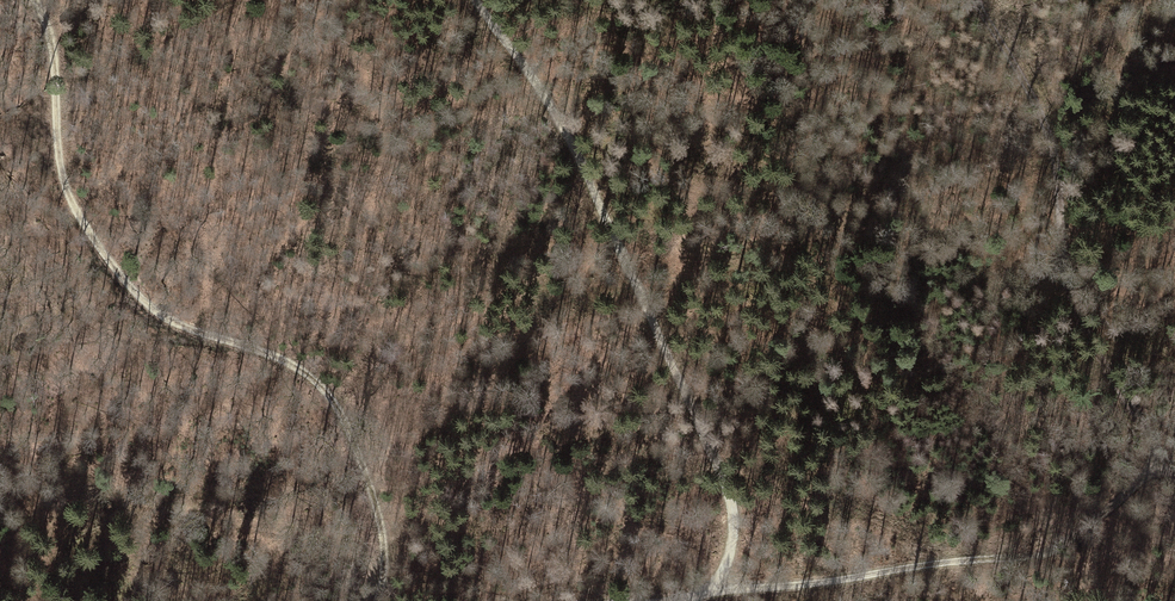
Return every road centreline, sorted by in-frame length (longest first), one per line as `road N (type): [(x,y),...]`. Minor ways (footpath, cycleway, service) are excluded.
road 1 (track): [(1168,453),(1070,545),(1036,557),(677,600),(730,531),(722,476),(563,134),(476,0)]
road 2 (track): [(375,600),(379,518),(337,403),(295,366),(157,312),(106,256),(66,194),(51,30),(38,0)]
road 3 (track): [(1174,465),(1066,295),(1046,134),(974,0)]
road 4 (track): [(383,549),(139,503),(0,446)]

